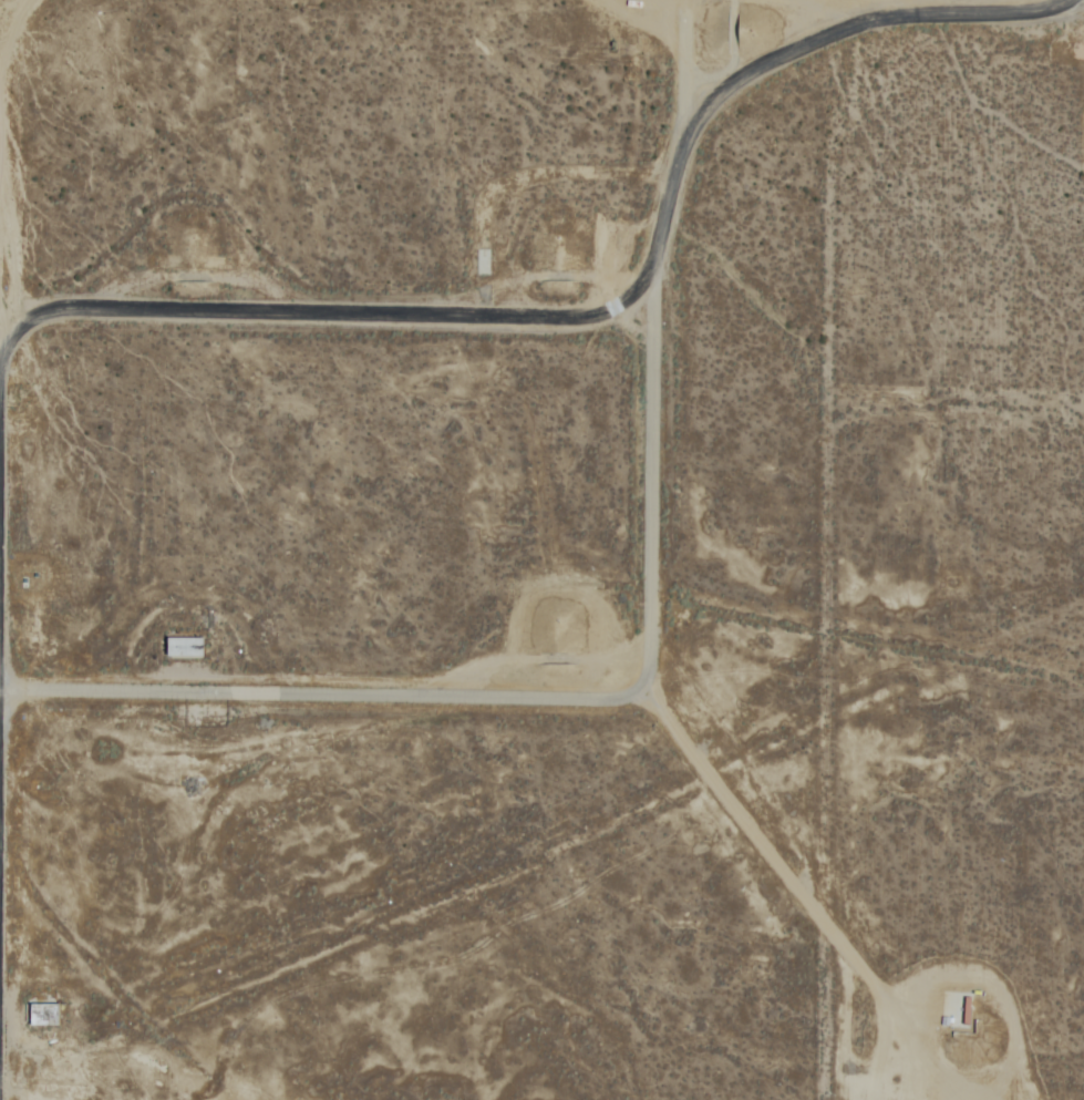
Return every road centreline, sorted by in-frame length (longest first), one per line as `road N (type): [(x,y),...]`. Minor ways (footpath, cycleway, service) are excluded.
road 1 (track): [(638,678),(952,1099)]

